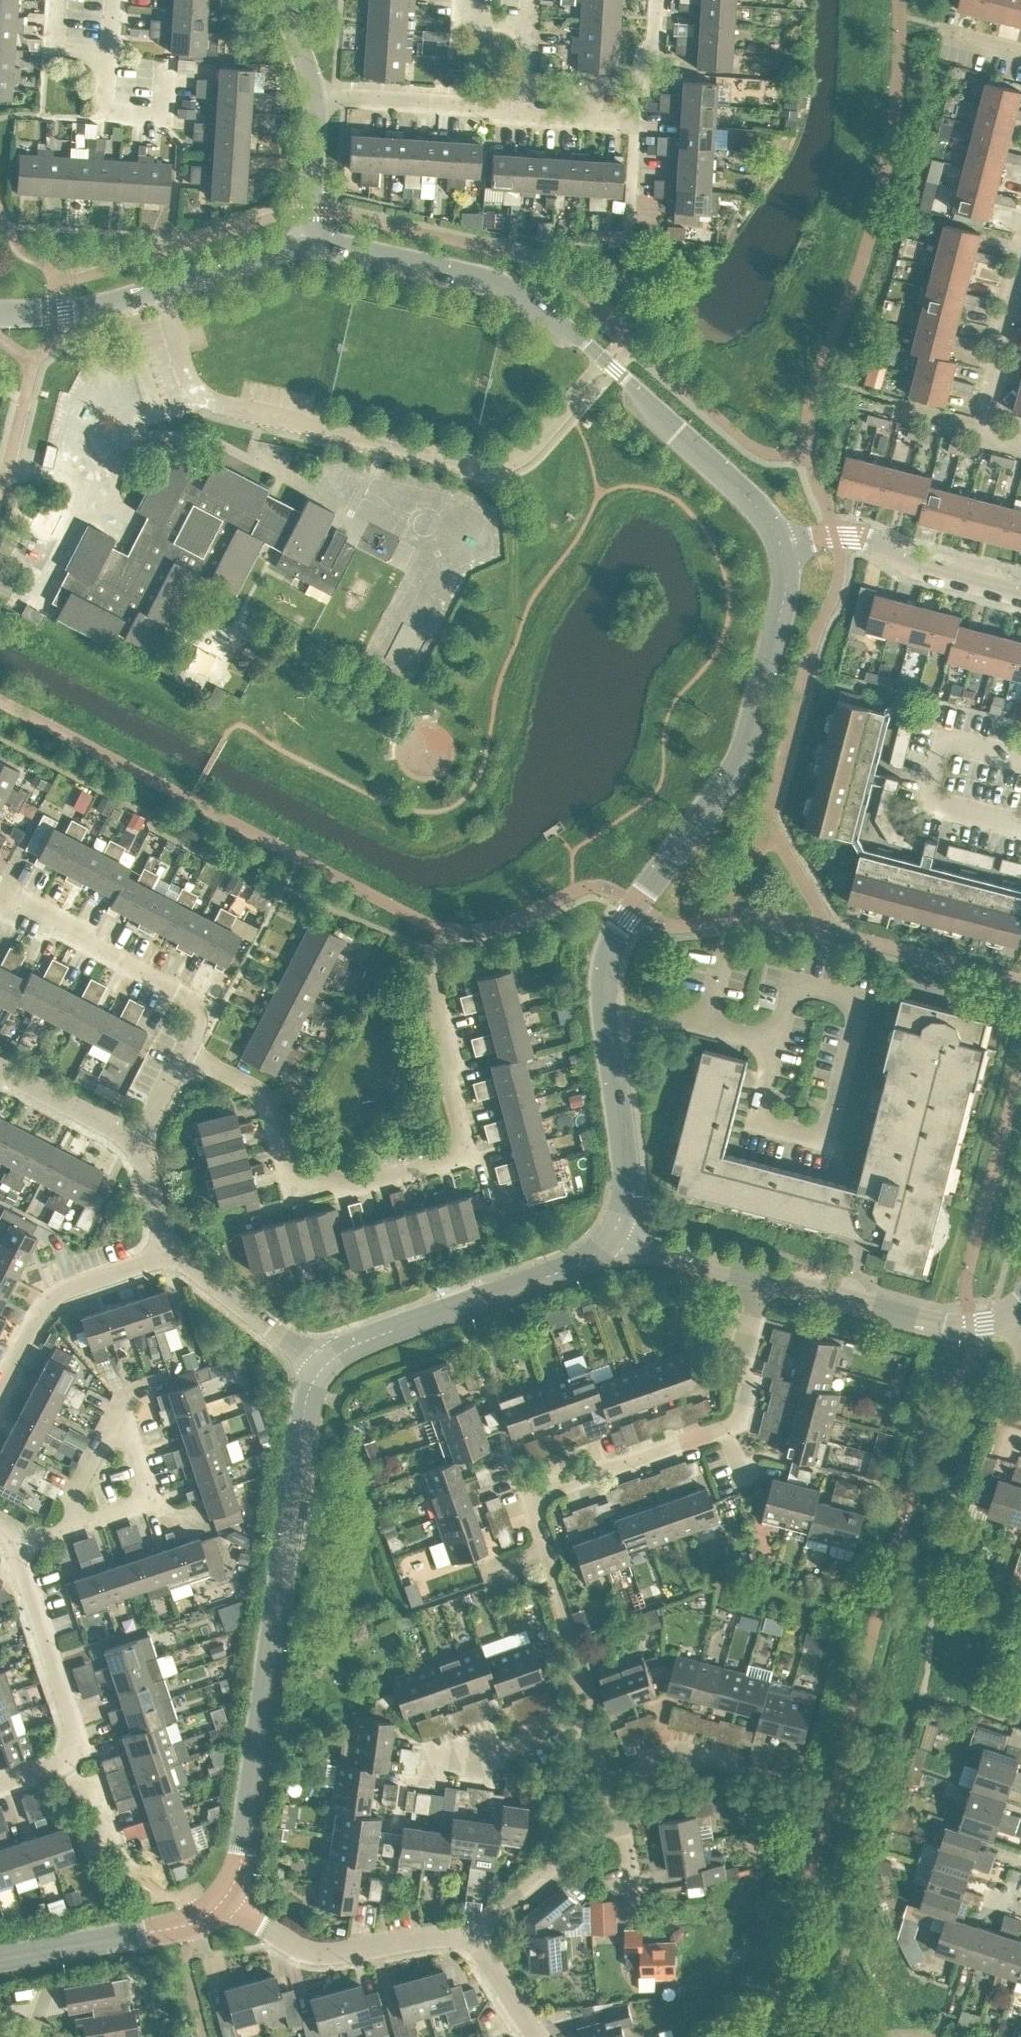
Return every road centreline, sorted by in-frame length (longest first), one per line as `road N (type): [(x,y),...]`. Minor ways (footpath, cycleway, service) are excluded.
road 1 (tertiary): [(321,1369),(305,1400),(240,1858),(222,1900)]
road 2 (residential): [(182,1053),(263,1096),(283,1165),(303,1180),(367,1183),(467,1156),(433,984)]
road 3 (tertiary): [(606,1024),(608,946),(739,762),(783,603),(782,548)]
road 4 (residential): [(678,433),(584,342),(508,286),(309,243)]
road 5 (residential): [(777,1045),(759,1126),(832,1146),(865,1001),(795,983)]
road 6 (tertiary): [(612,1234),(582,1262),(357,1343),(321,1369)]
road 7 (residential): [(182,1053),(196,1015),(191,1002),(2,889)]
road 8 (residential): [(546,1549),(534,1493),(545,1479),(724,1428)]
road 9 (residential): [(222,1900),(320,1951),(465,1936)]
road 10 (residential): [(782,548),(852,533),(921,568),(1020,594)]
road 11 (residential): [(1003,1315),(952,1326),(762,1277)]
road 12 (tertiary): [(222,1900),(190,1924),(0,1957)]
road 13 (residential): [(60,1765),(76,1741),(73,1721),(14,1547)]
road 14 (residential): [(0,1384),(45,1302),(173,1249)]
road 15 (tertiary): [(612,1234),(626,1180),(606,1024)]
road 16 (residential): [(314,96),(486,106),(523,116)]
road 17 (residential): [(309,243),(122,299)]
road 18 (residential): [(173,1249),(321,1369)]
road 19 (residential): [(980,434),(1020,251)]
road 20 (residential): [(779,1782),(677,1750),(609,1784)]
road 21 (residential): [(74,1525),(149,1499),(119,1404)]
road 22 (residential): [(585,1721),(587,1695),(546,1549)]
road 23 (residential): [(104,49),(100,112),(163,116),(165,66)]
road 24 (residential): [(606,1024),(672,1018),(777,1045)]
road 25 (residential): [(585,1721),(503,1750),(427,1762)]
road 26 (residential): [(1020,826),(927,803),(943,739)]
road 27 (tertiary): [(782,548),(760,510),(678,433)]
road 28 (residential): [(762,1277),(612,1234)]
road 29 (residential): [(131,1139),(0,1069)]
road 30 (residential): [(314,96),(309,243)]
road 31 (residential): [(568,1851),(465,1936)]
road 32 (residential): [(119,1404),(72,1491),(74,1525)]
road 33 (residential): [(132,1874),(98,1804),(60,1765)]
road 34 (unclassified): [(634,122),(637,62),(655,37),(657,0)]
road 35 (residential): [(465,1936),(538,2036)]
road 36 (residential): [(0,312),(122,299)]

